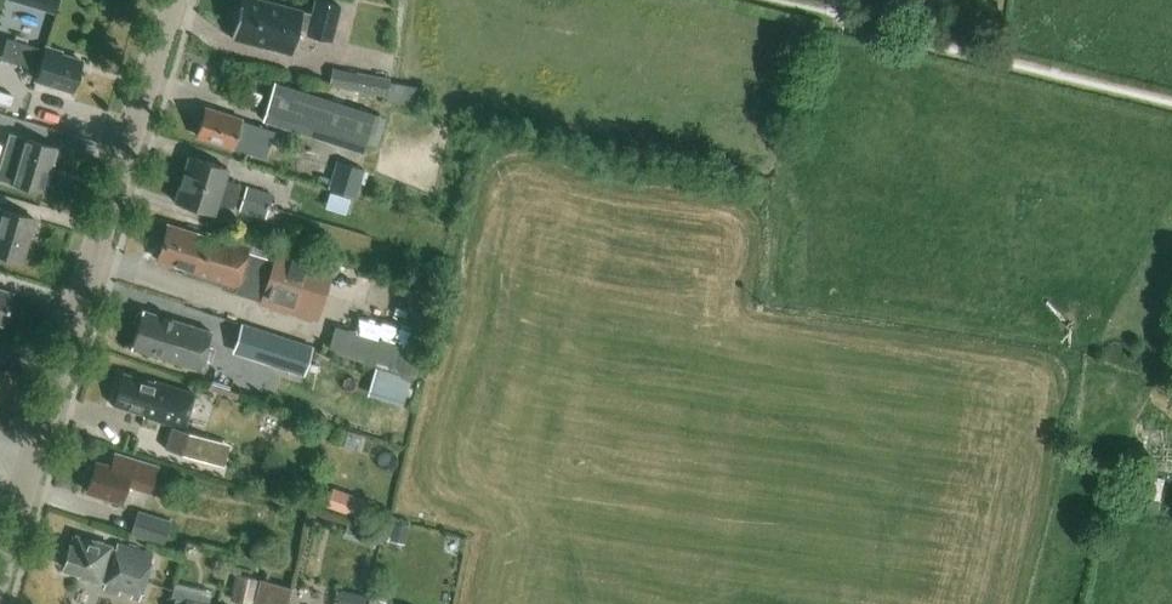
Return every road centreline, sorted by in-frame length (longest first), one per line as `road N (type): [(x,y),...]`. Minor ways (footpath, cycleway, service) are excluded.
road 1 (unclassified): [(31,460),(173,0)]

